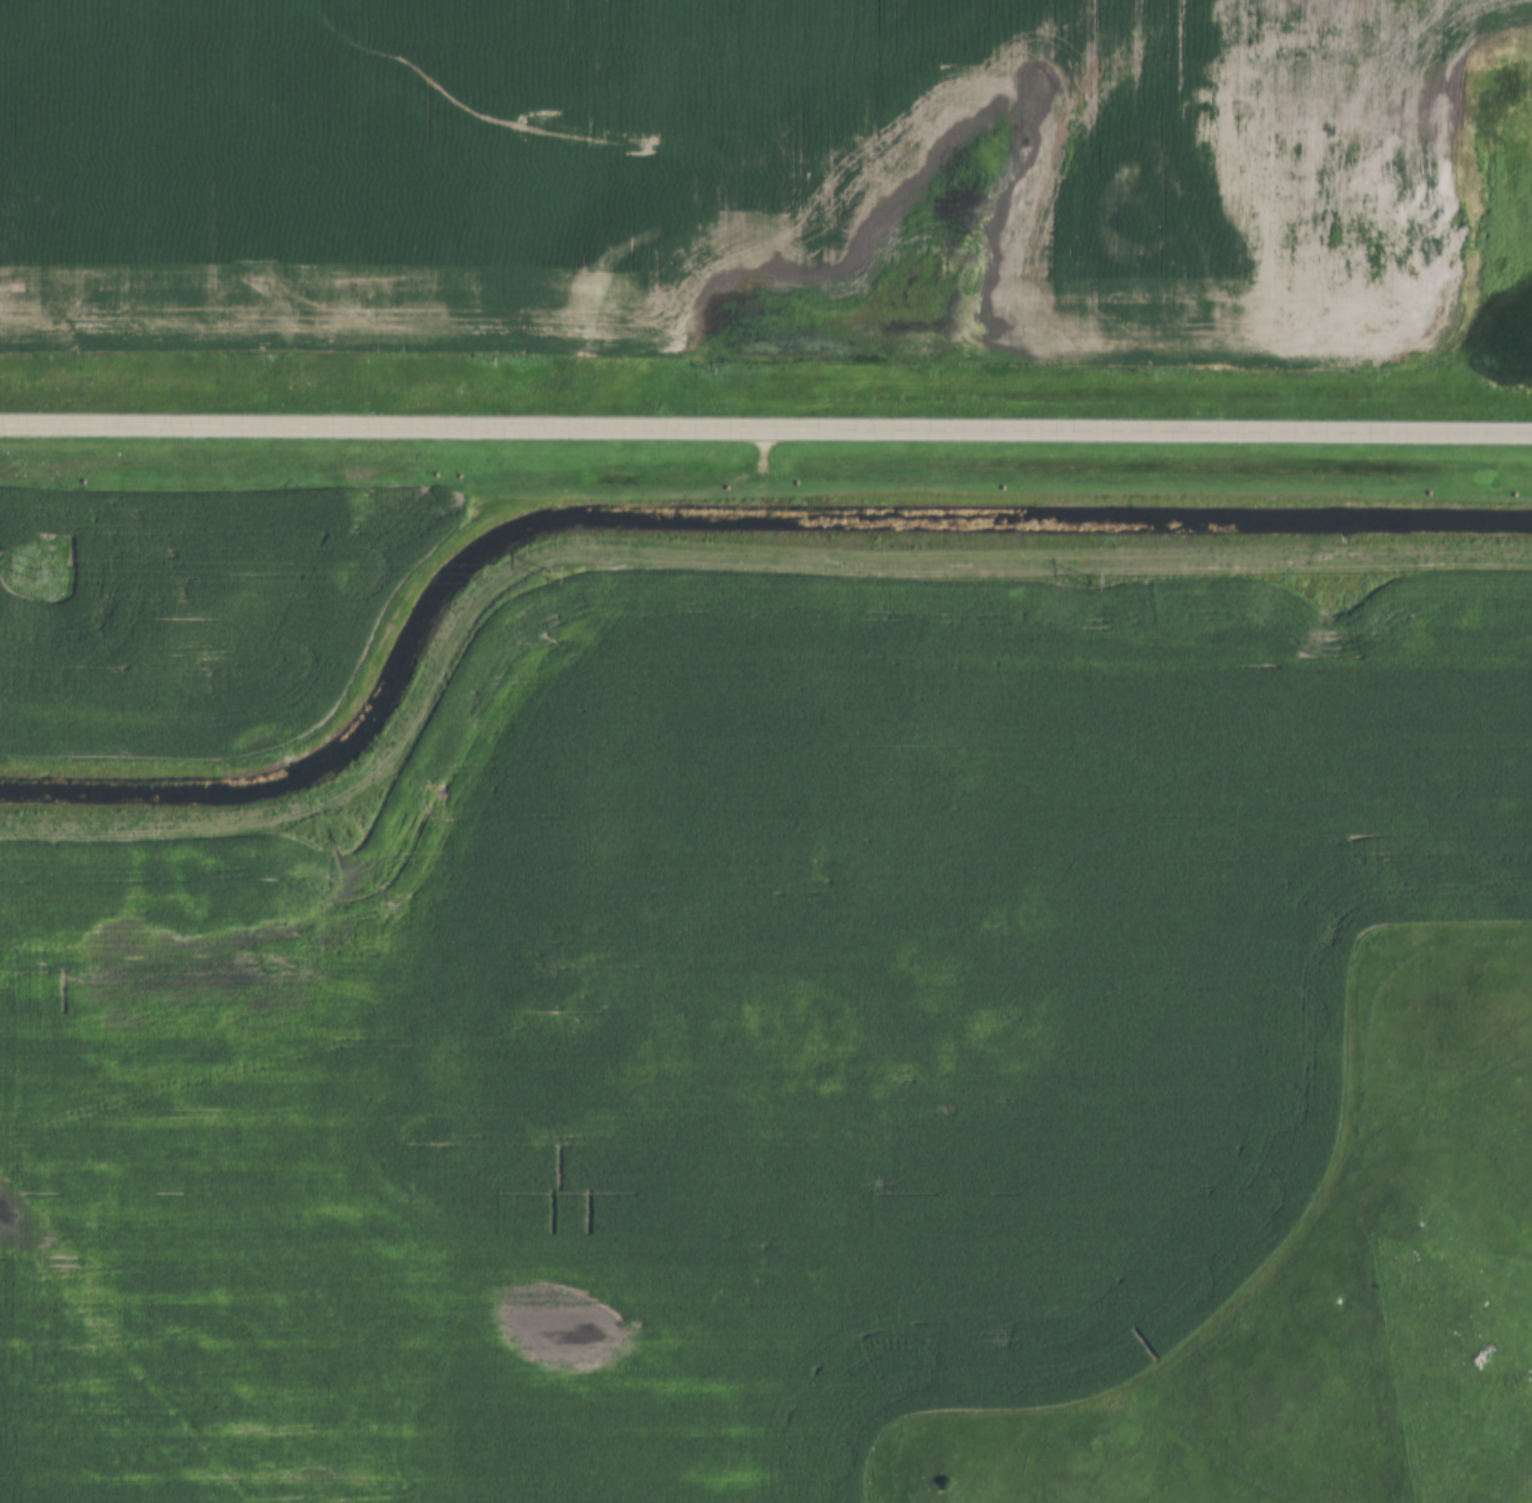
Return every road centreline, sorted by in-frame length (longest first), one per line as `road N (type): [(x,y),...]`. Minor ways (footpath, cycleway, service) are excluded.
road 1 (secondary): [(1531,435),(0,427)]

